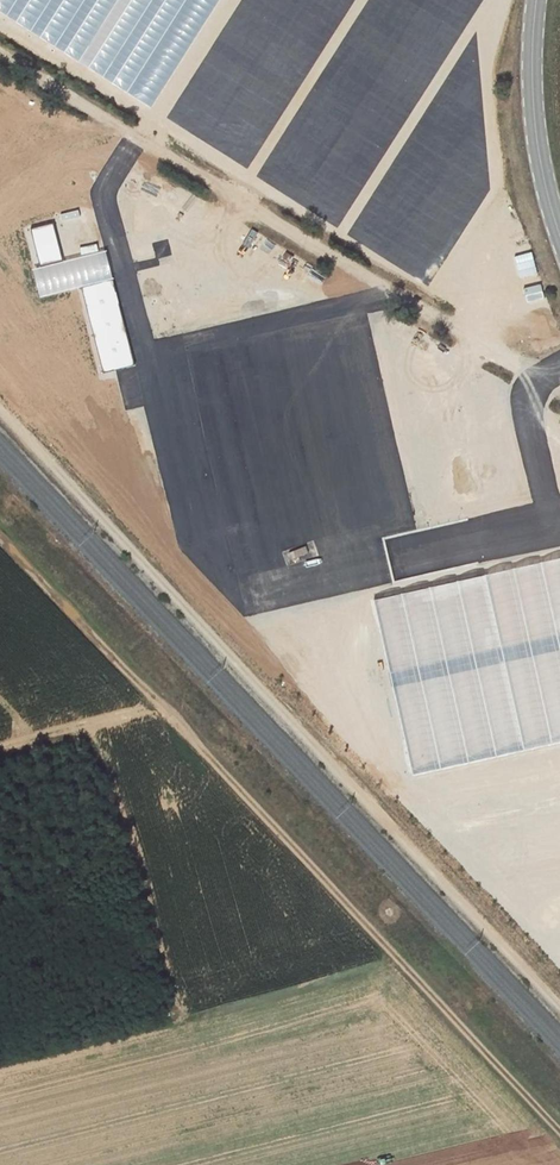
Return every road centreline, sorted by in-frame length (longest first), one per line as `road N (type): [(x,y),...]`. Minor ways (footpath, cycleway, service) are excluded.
road 1 (track): [(559,1135),(0,543)]
road 2 (track): [(559,995),(0,409)]
road 3 (track): [(559,368),(532,376),(0,55)]
road 4 (secondary): [(559,240),(530,85),(535,0)]

